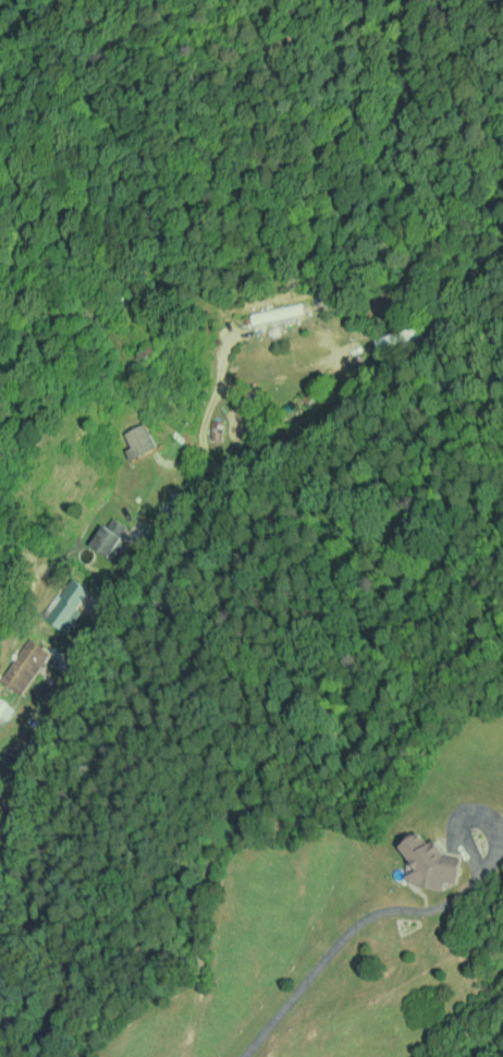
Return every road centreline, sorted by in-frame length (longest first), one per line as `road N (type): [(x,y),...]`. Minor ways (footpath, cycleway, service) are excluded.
road 1 (residential): [(0,799),(84,619),(89,556),(238,388)]
road 2 (residential): [(393,690),(340,727),(148,1056)]
road 3 (residential): [(238,388),(270,357),(307,338),(281,289)]

